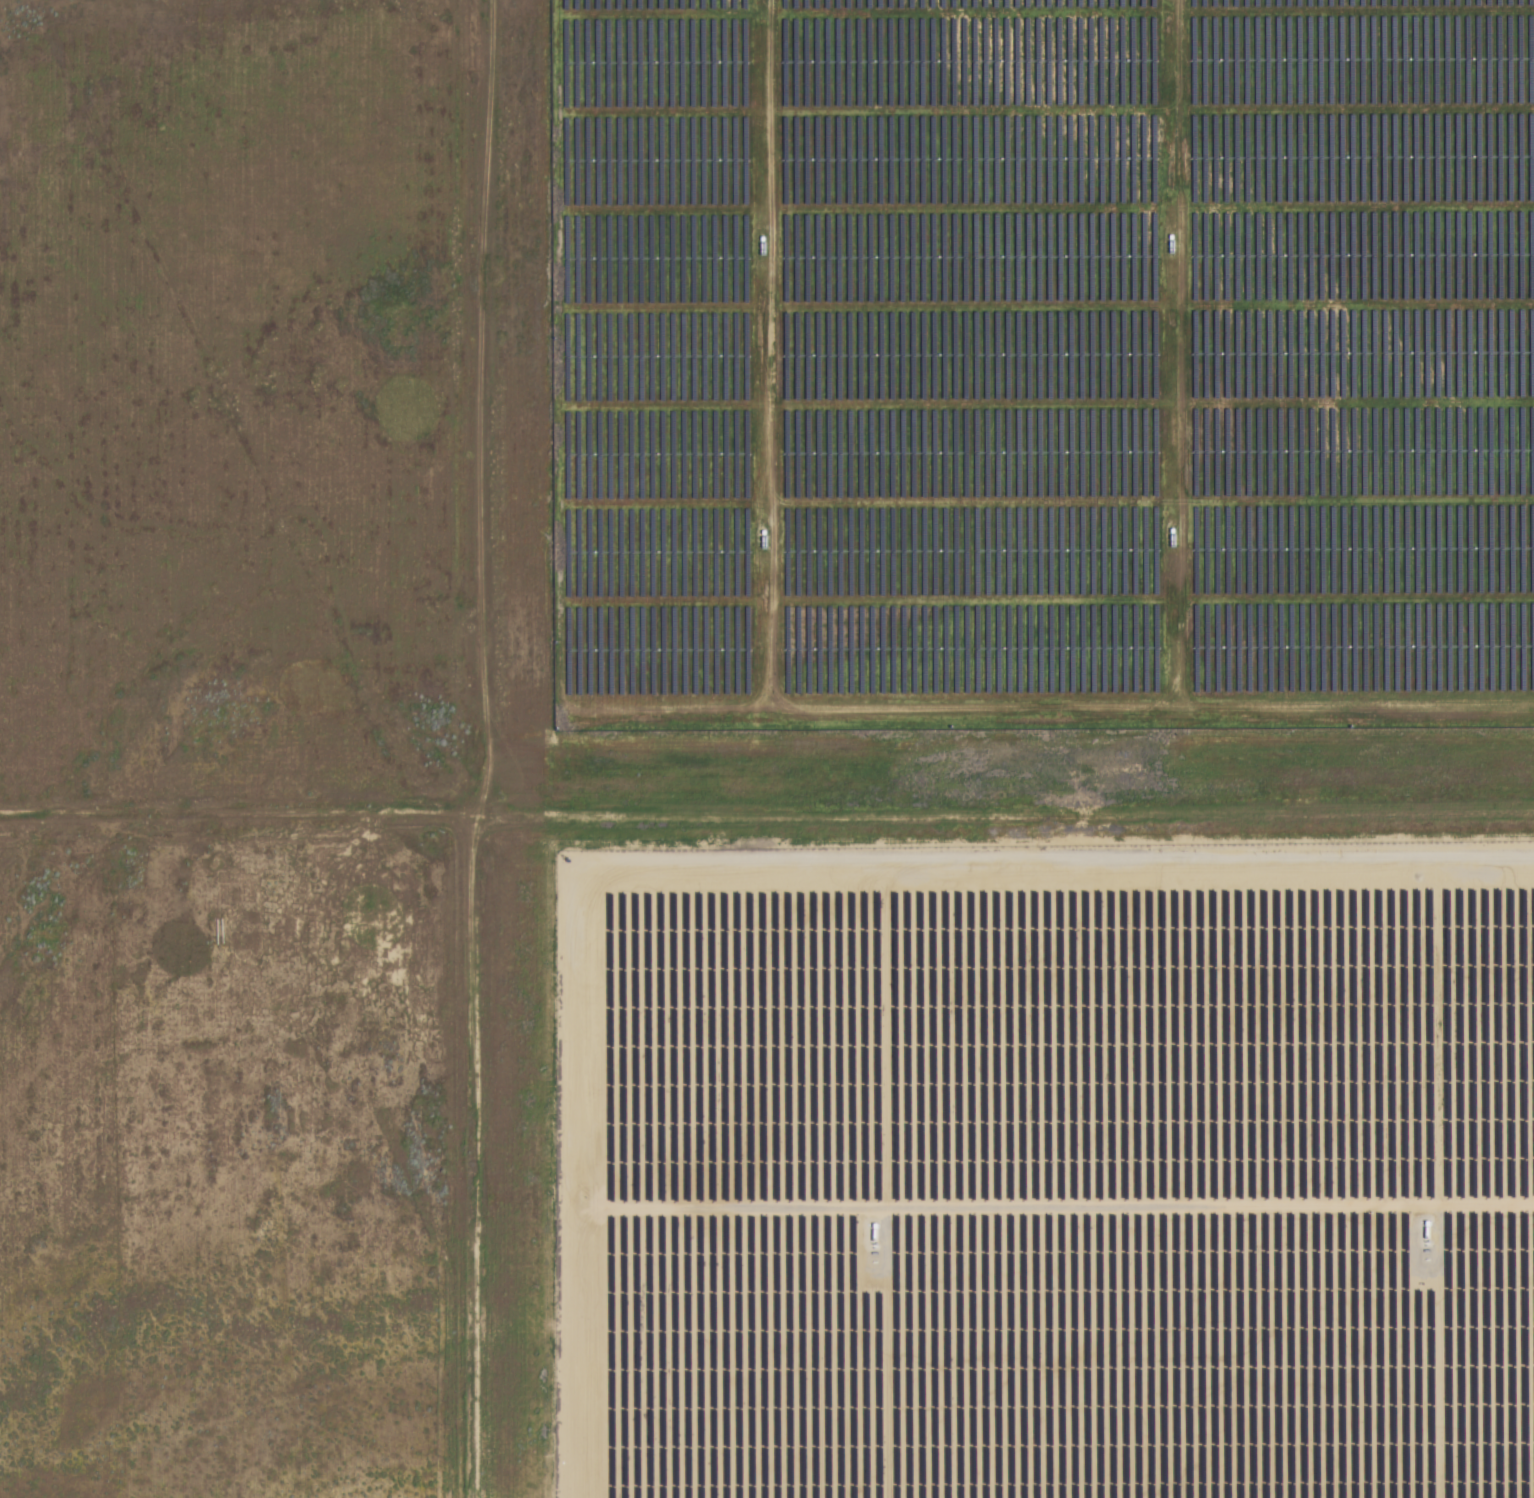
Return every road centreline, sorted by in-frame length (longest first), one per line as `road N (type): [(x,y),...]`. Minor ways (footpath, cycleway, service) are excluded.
road 1 (residential): [(1533,838),(477,832),(0,844)]
road 2 (residential): [(475,1497),(477,832),(496,0)]

